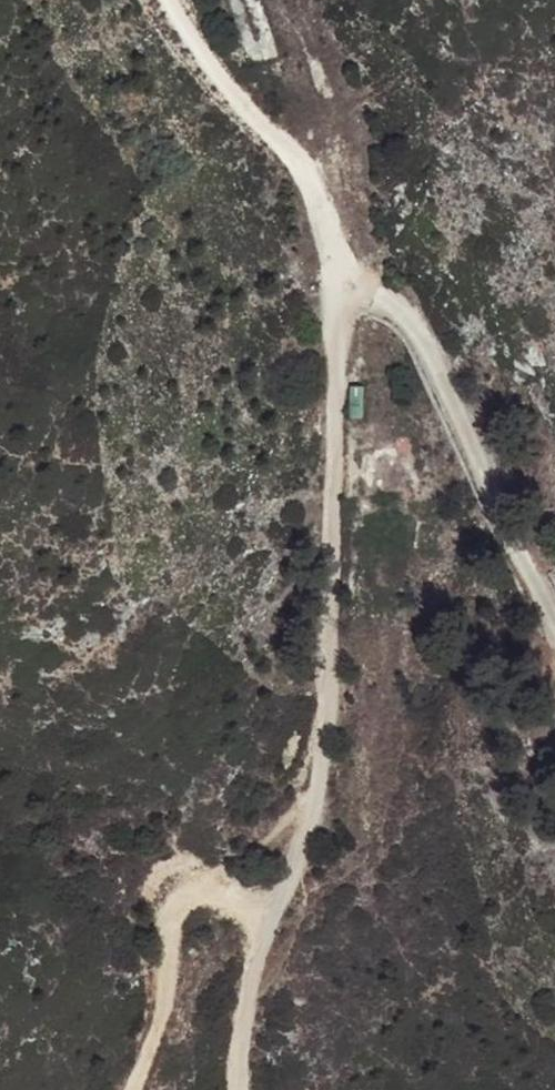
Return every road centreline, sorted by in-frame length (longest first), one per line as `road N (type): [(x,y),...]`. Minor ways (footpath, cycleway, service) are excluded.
road 1 (track): [(343,302),(346,527),(323,753),(316,800),(268,900),(240,1089)]
road 2 (track): [(343,302),(389,300),(411,314),(554,643)]
road 3 (track): [(323,753),(308,798),(188,901),(168,933),(166,983),(132,1089)]
road 4 (track): [(172,0),(322,189),(343,302)]

